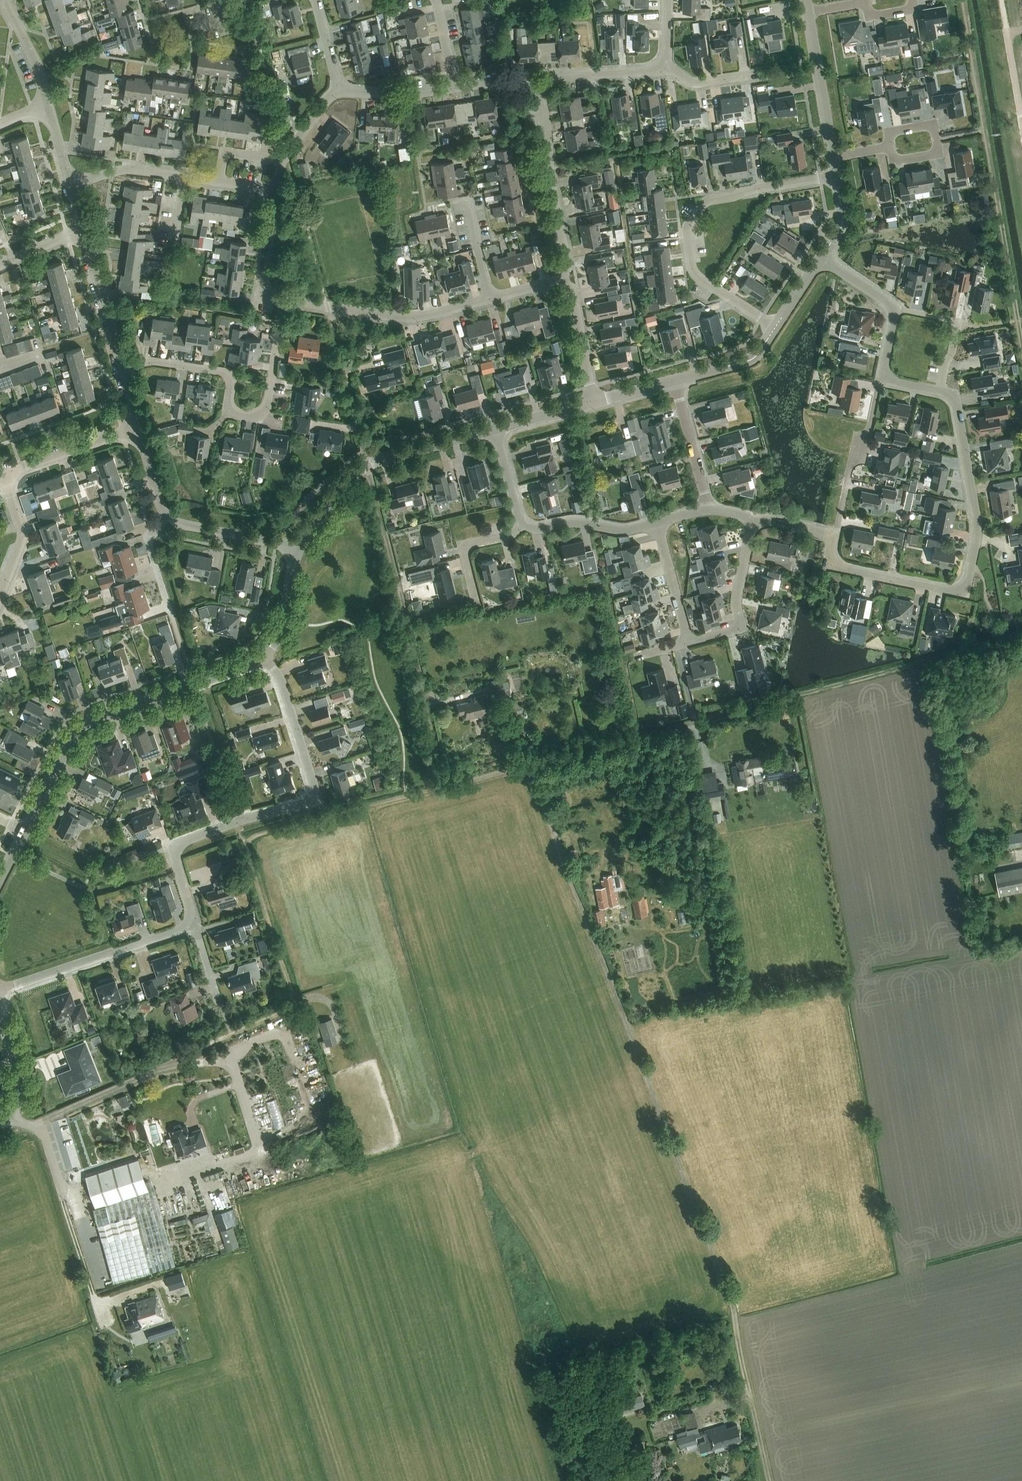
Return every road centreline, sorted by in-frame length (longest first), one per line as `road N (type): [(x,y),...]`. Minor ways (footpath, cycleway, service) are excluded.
road 1 (track): [(769,1480),(728,1290),(536,769),(1021,639)]
road 2 (track): [(39,1132),(45,1121),(295,1008),(248,853),(253,838),(447,787)]
road 3 (residential): [(755,518),(826,534),(839,565),(963,593),(975,522),(956,403),(939,393)]
road 4 (residential): [(197,927),(175,849),(314,796),(266,657)]
road 5 (track): [(964,0),(1021,351)]
road 6 (track): [(447,787),(367,466)]
road 7 (tertiary): [(24,832),(84,724),(266,657)]
road 8 (residential): [(776,328),(698,277),(690,223),(716,198),(836,176)]
road 9 (residential): [(123,370),(149,363),(222,372),(231,382),(228,412),(257,417),(268,405),(283,300)]
road 10 (tertiary): [(294,550),(367,466),(496,430)]
road 11 (track): [(10,1117),(46,1139),(106,1319)]
road 12 (residential): [(491,298),(403,318),(283,300)]
road 13 (residential): [(0,991),(197,927)]
road 14 (residential): [(539,89),(567,264),(559,278)]
road 15 (residential): [(687,642),(743,628),(737,602),(755,518)]
road 16 (residential): [(72,183),(130,168),(220,182)]
road 17 (residential): [(123,370),(84,227)]
road 18 (tertiary): [(833,155),(807,12)]
road 19 (residential): [(2,474),(139,430)]
road 20 (residential): [(939,393),(957,328),(949,320),(893,312)]
road 21 (residential): [(597,404),(574,296),(559,278)]
road 22 (residential): [(525,524),(658,523)]
road 23 (residential): [(0,599),(23,538),(2,474)]
road 24 (residential): [(707,510),(675,382)]
road 25 (residential): [(539,89),(556,76),(648,72),(663,64)]
road 26 (residential): [(939,393),(881,382),(893,312)]
road 27 (residential): [(294,550),(169,518)]
road 28 (residential): [(283,300),(261,296),(277,191)]
road 29 (residential): [(477,603),(464,546),(507,538),(525,524)]
road 30 (residential): [(687,642),(658,523)]

